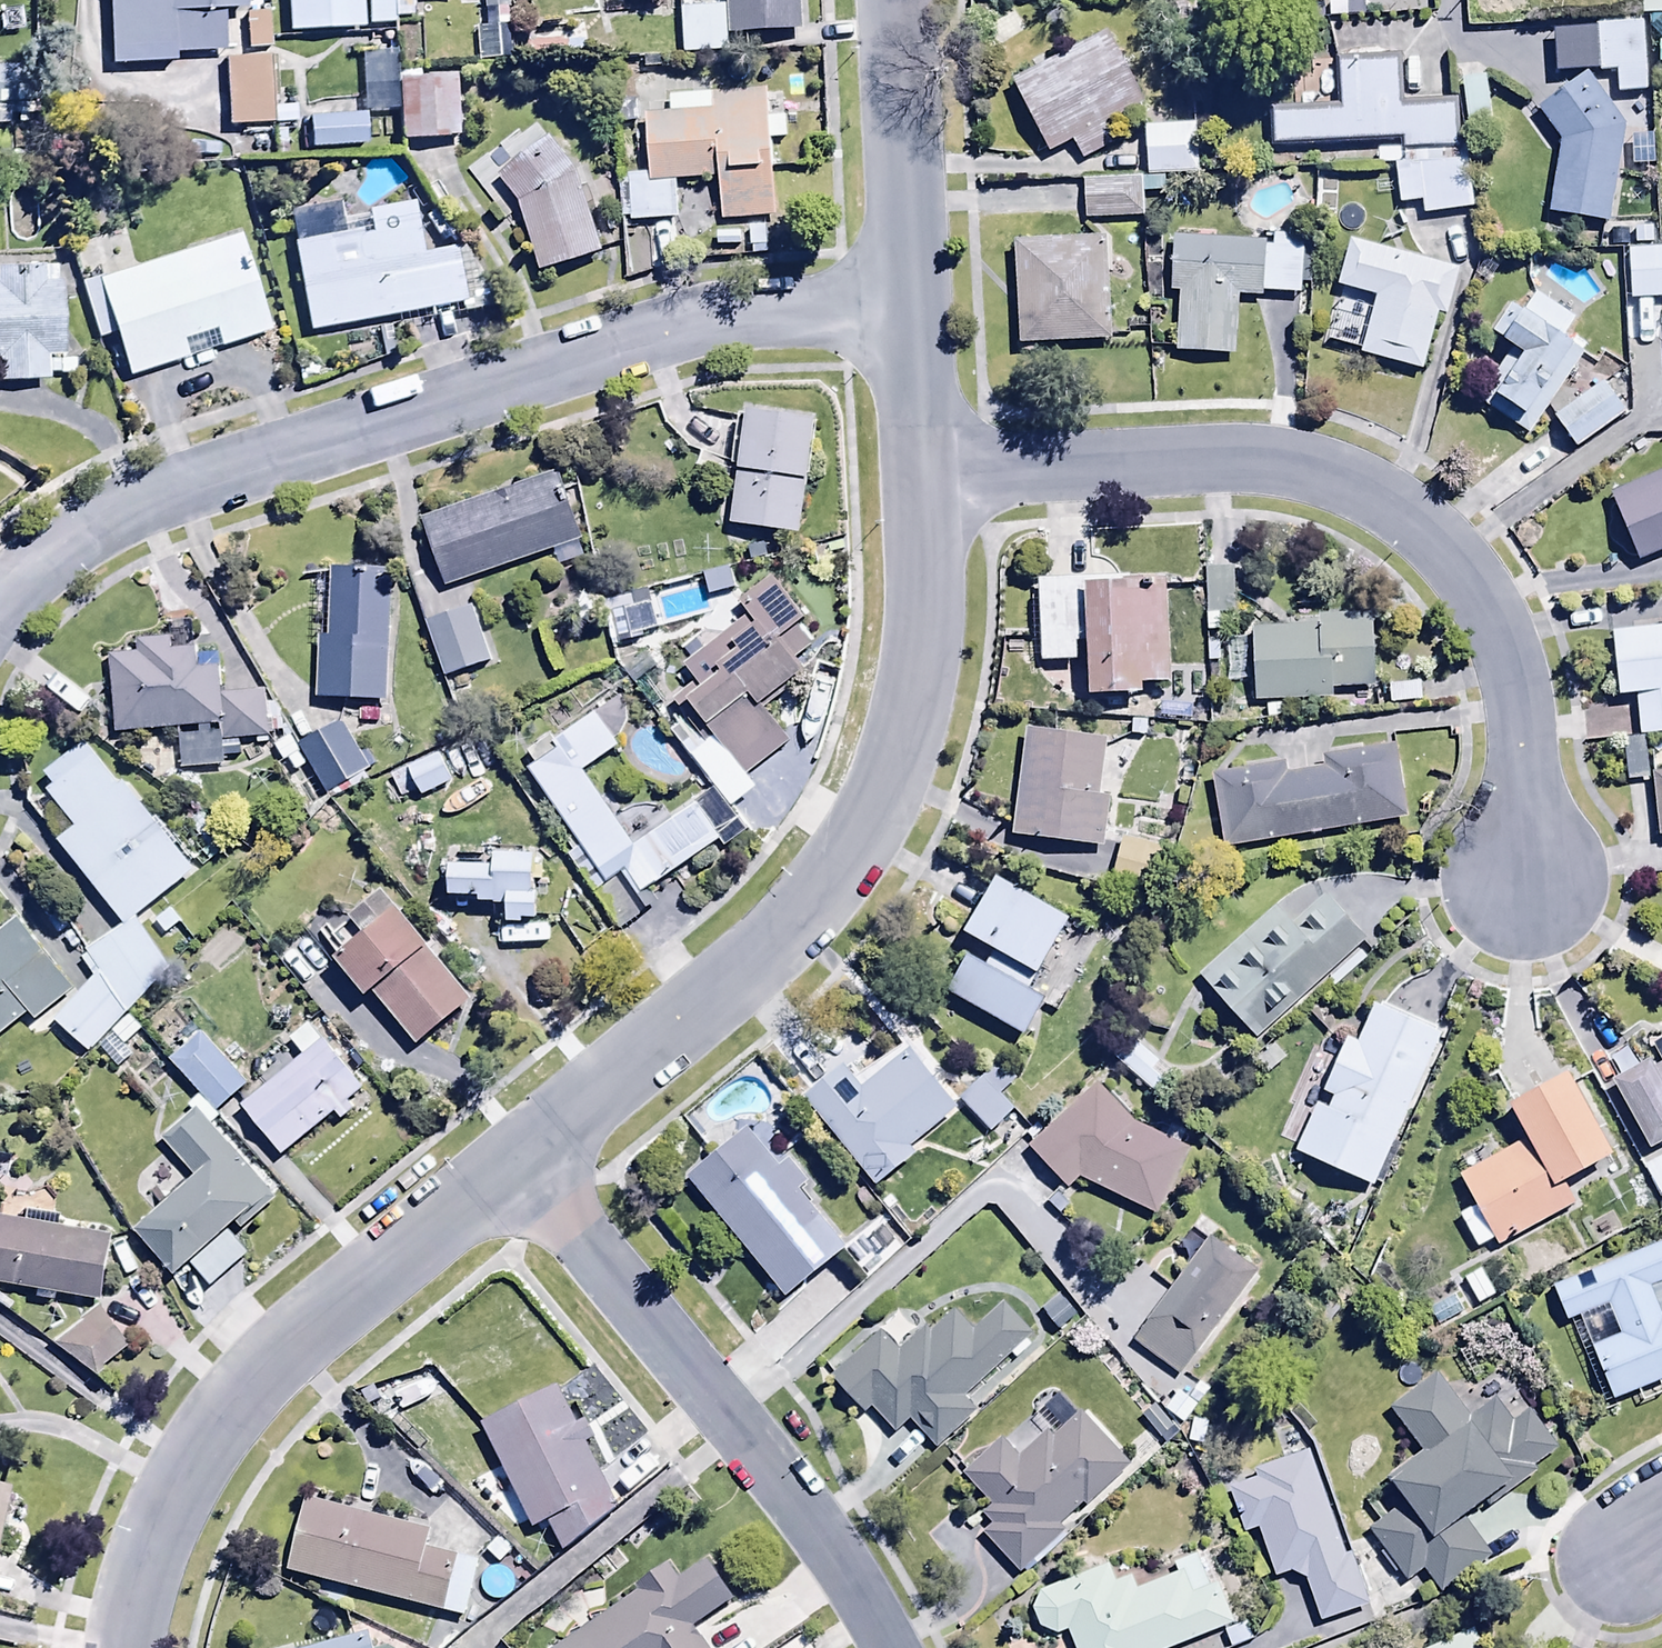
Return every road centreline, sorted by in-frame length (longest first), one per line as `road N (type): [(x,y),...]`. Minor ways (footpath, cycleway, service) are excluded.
road 1 (residential): [(0,600),(75,535),(285,449),(664,329),(746,312),(909,303)]
road 2 (residential): [(1527,880),(1520,699),(1506,636),(1475,575),(1439,537),(1318,471),(1262,460),(916,470)]
road 3 (residential): [(916,470),(918,649),(903,739),(877,810),(791,924),(509,1156)]
road 4 (residential): [(509,1156),(264,1362),(218,1419),(176,1482),(127,1647)]
road 5 (residential): [(509,1156),(754,1449),(827,1548),(887,1647)]
road 6 (residential): [(892,0),(909,303)]
road 7 (residential): [(909,303),(916,470)]

